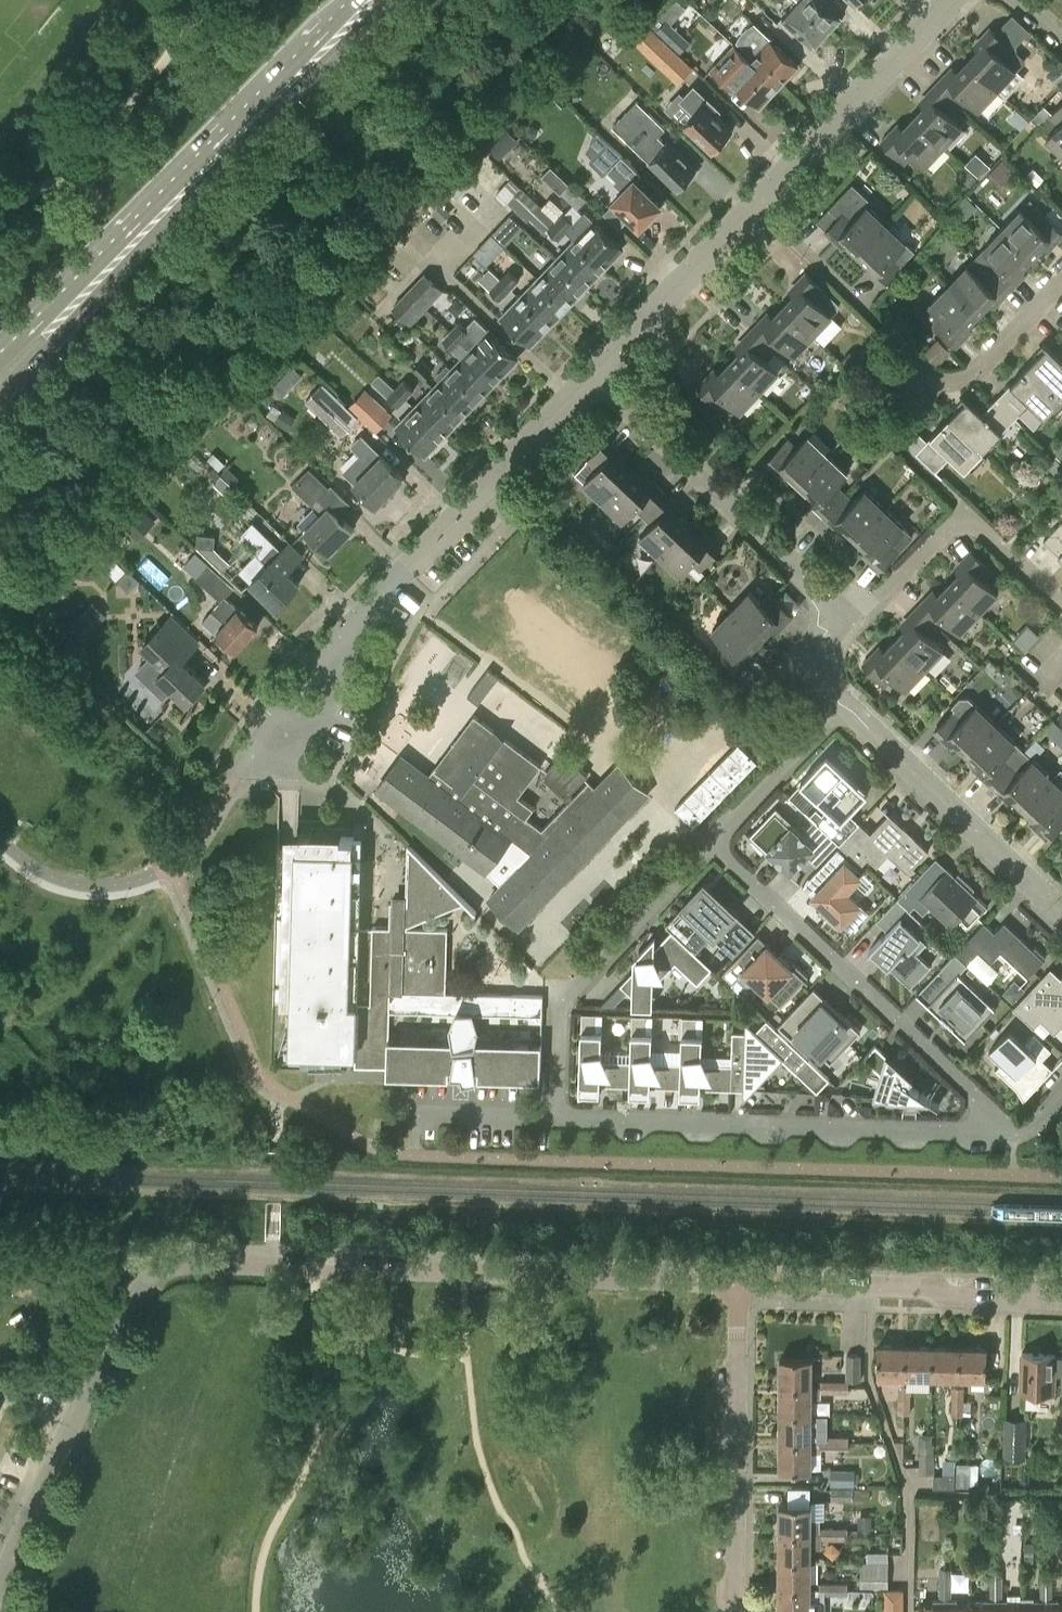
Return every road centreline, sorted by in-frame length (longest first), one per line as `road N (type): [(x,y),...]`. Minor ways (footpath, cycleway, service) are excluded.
road 1 (residential): [(712,843),(560,1004),(556,1119),(1010,1133)]
road 2 (residential): [(740,1279),(178,1259),(145,1273),(114,1310)]
road 3 (residential): [(238,772),(321,656),(594,375)]
road 4 (residential): [(594,375),(948,0)]
road 5 (primary): [(60,314),(372,0)]
road 6 (residential): [(712,843),(1010,1133)]
road 7 (residential): [(594,375),(845,614)]
road 8 (residential): [(735,1611),(740,1279)]
road 9 (residential): [(1061,1301),(740,1279)]
road 10 (residential): [(844,705),(1061,914)]
road 11 (residential): [(1061,605),(963,512),(885,594),(860,599),(845,614)]
road 12 (residential): [(0,1572),(114,1310)]
road 13 (residential): [(844,705),(712,843)]
road 14 (residential): [(931,381),(980,368),(1061,286)]

